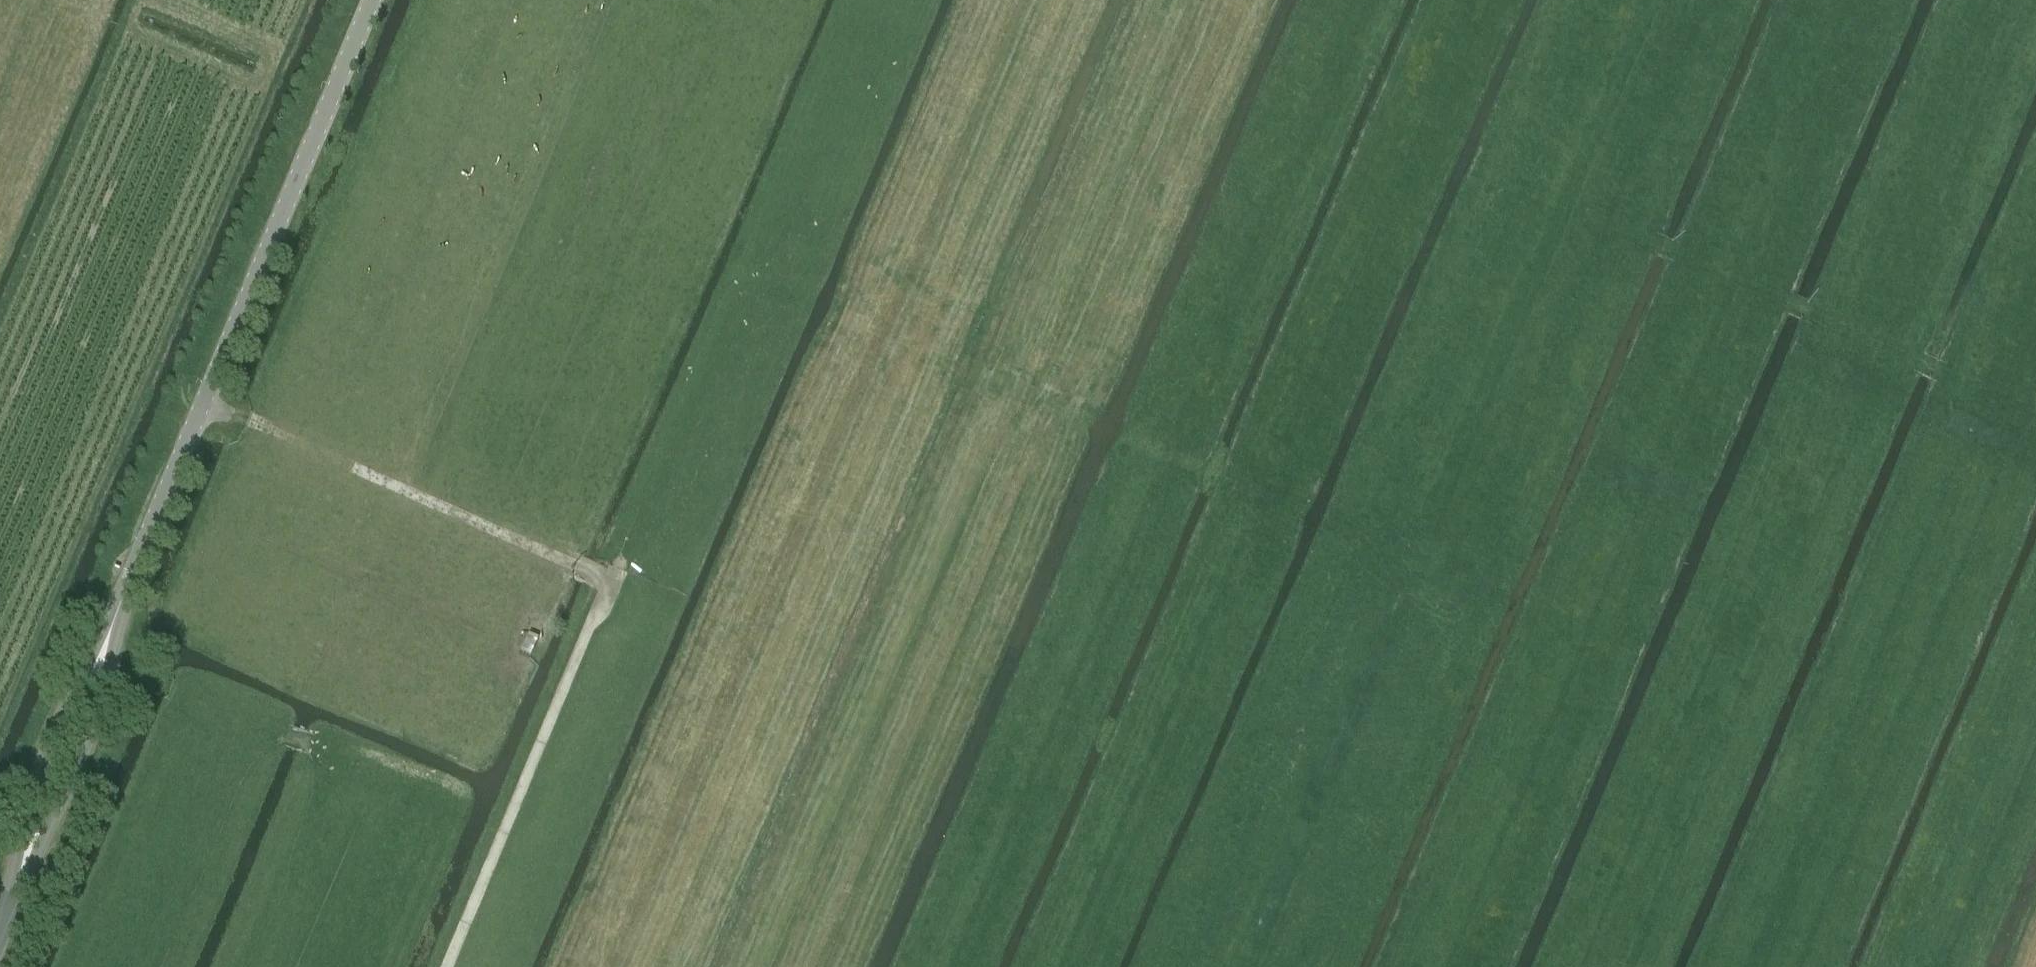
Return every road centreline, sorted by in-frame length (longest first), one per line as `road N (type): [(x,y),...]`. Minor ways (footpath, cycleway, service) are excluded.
road 1 (tertiary): [(0,924),(133,574),(376,0)]
road 2 (track): [(451,966),(608,585),(356,470)]

